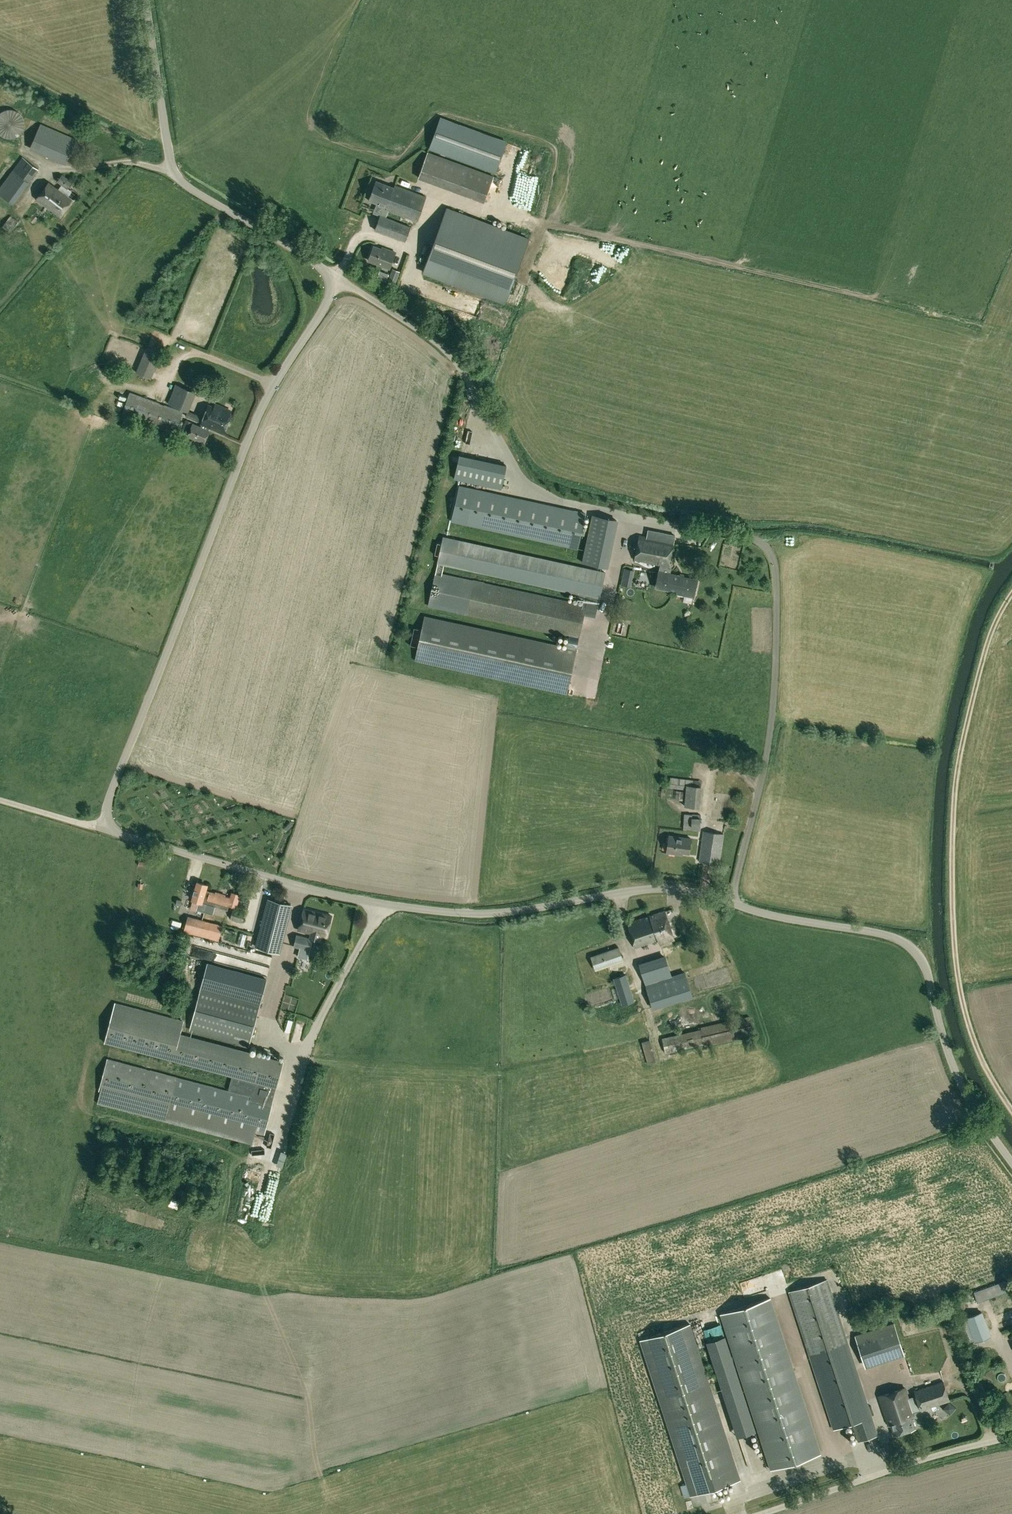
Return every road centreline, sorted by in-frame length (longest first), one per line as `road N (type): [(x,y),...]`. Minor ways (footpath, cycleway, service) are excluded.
road 1 (unclassified): [(1011,1164),(953,1071),(929,975),(902,941),(671,890),(503,912),(411,908),(103,829)]
road 2 (unclassified): [(103,829),(235,473),(331,280),(173,176),(144,0)]
road 3 (track): [(1011,594),(987,644),(963,742),(952,870),(962,1006),(1011,1111)]
road 4 (unclassified): [(1011,1438),(765,1513)]

